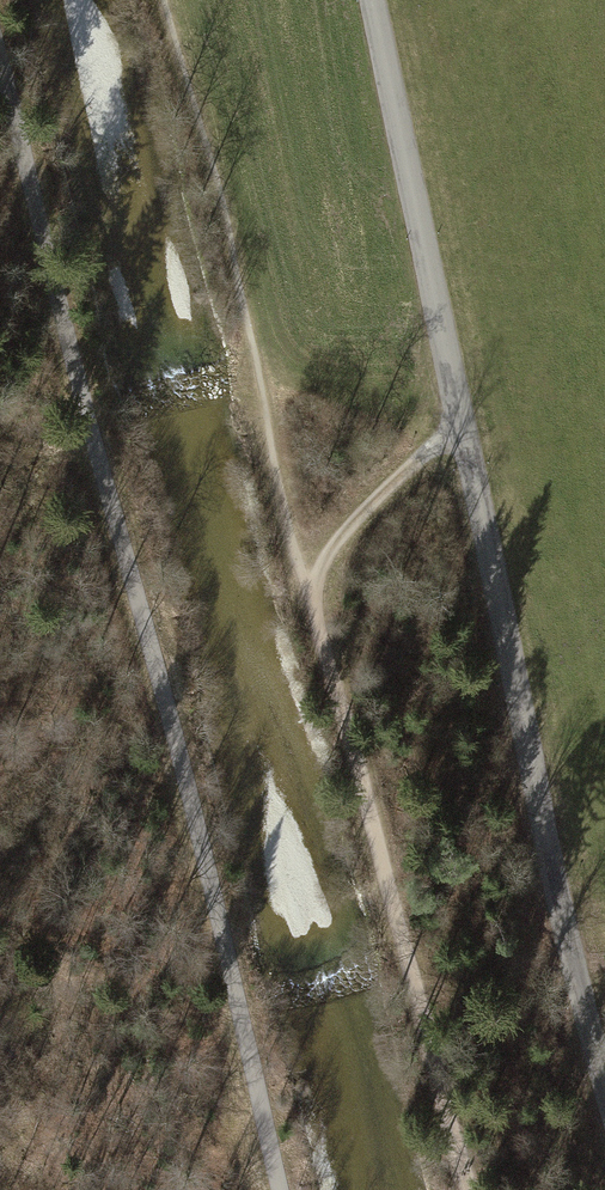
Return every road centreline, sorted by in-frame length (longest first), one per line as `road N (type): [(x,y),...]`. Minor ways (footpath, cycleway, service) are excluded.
road 1 (track): [(466,1189),(306,593),(229,218),(164,0)]
road 2 (track): [(0,74),(281,1189)]
road 3 (unclassified): [(604,1079),(562,939),(373,0)]
road 4 (track): [(464,429),(407,469),(333,547),(306,593)]

